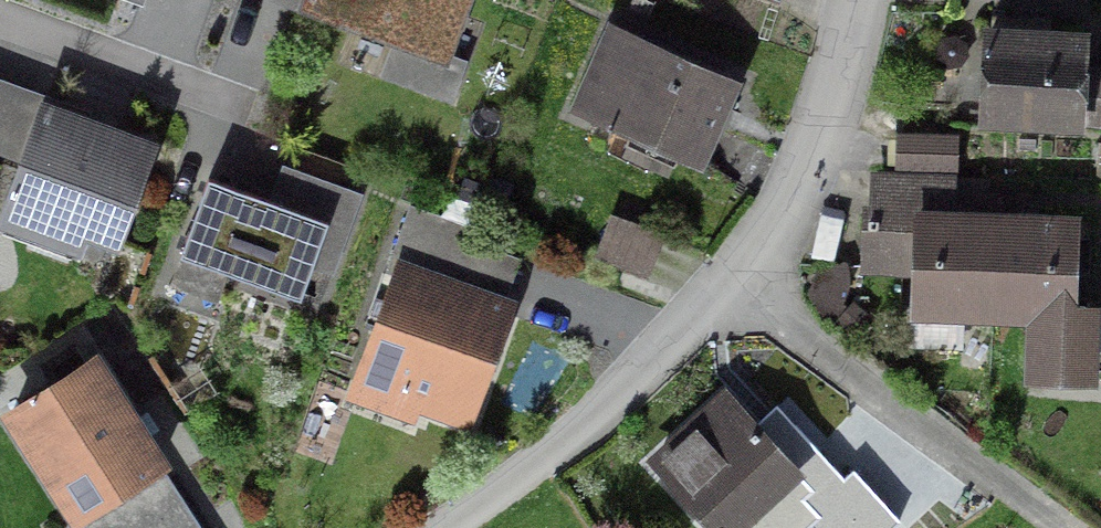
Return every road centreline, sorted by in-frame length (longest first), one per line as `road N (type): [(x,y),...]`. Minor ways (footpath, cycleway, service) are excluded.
road 1 (residential): [(859,0),(807,176),(783,221),(671,341),(529,464),(436,527)]

